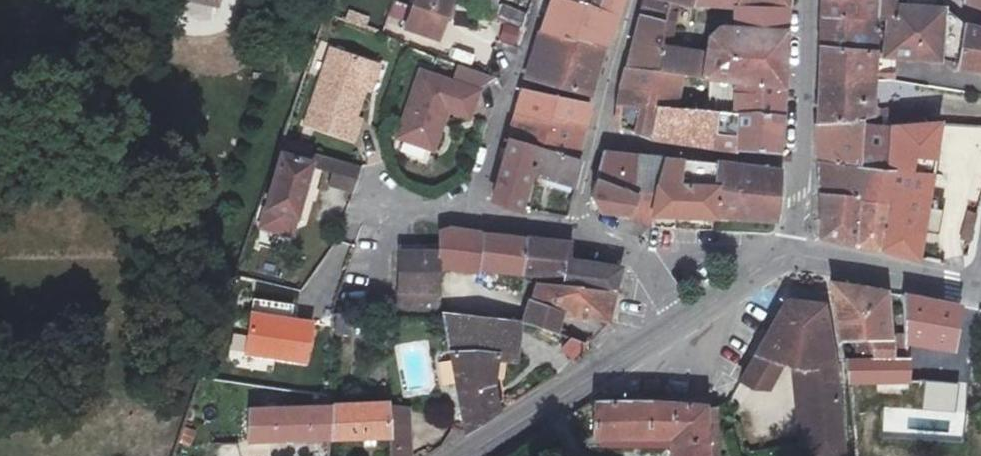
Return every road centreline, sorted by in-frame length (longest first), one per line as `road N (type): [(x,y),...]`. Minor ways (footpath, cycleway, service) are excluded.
road 1 (tertiary): [(797,257),(462,455)]
road 2 (residential): [(575,227),(648,252),(797,257)]
road 3 (unclassified): [(473,200),(544,0)]
road 4 (residential): [(594,137),(801,165)]
road 5 (tertiary): [(978,292),(797,257)]
road 6 (unclassified): [(807,0),(801,165)]
road 7 (unclassified): [(594,137),(631,0)]

